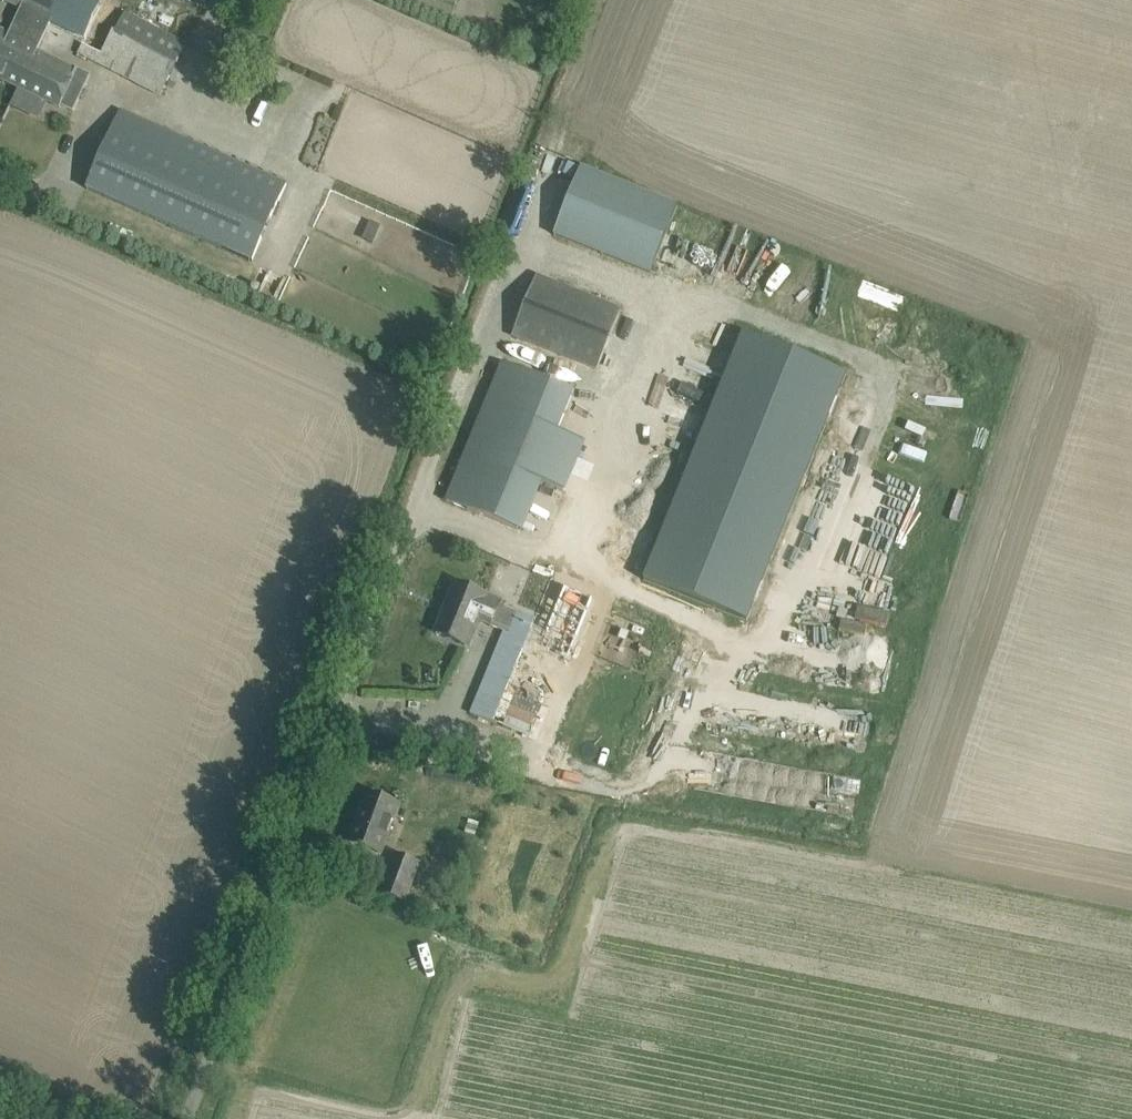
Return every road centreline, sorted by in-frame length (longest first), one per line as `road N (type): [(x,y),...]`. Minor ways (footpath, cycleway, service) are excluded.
road 1 (unclassified): [(181,1118),(408,517)]
road 2 (unclassified): [(101,90),(54,201),(0,178)]
road 3 (track): [(551,151),(607,0)]

